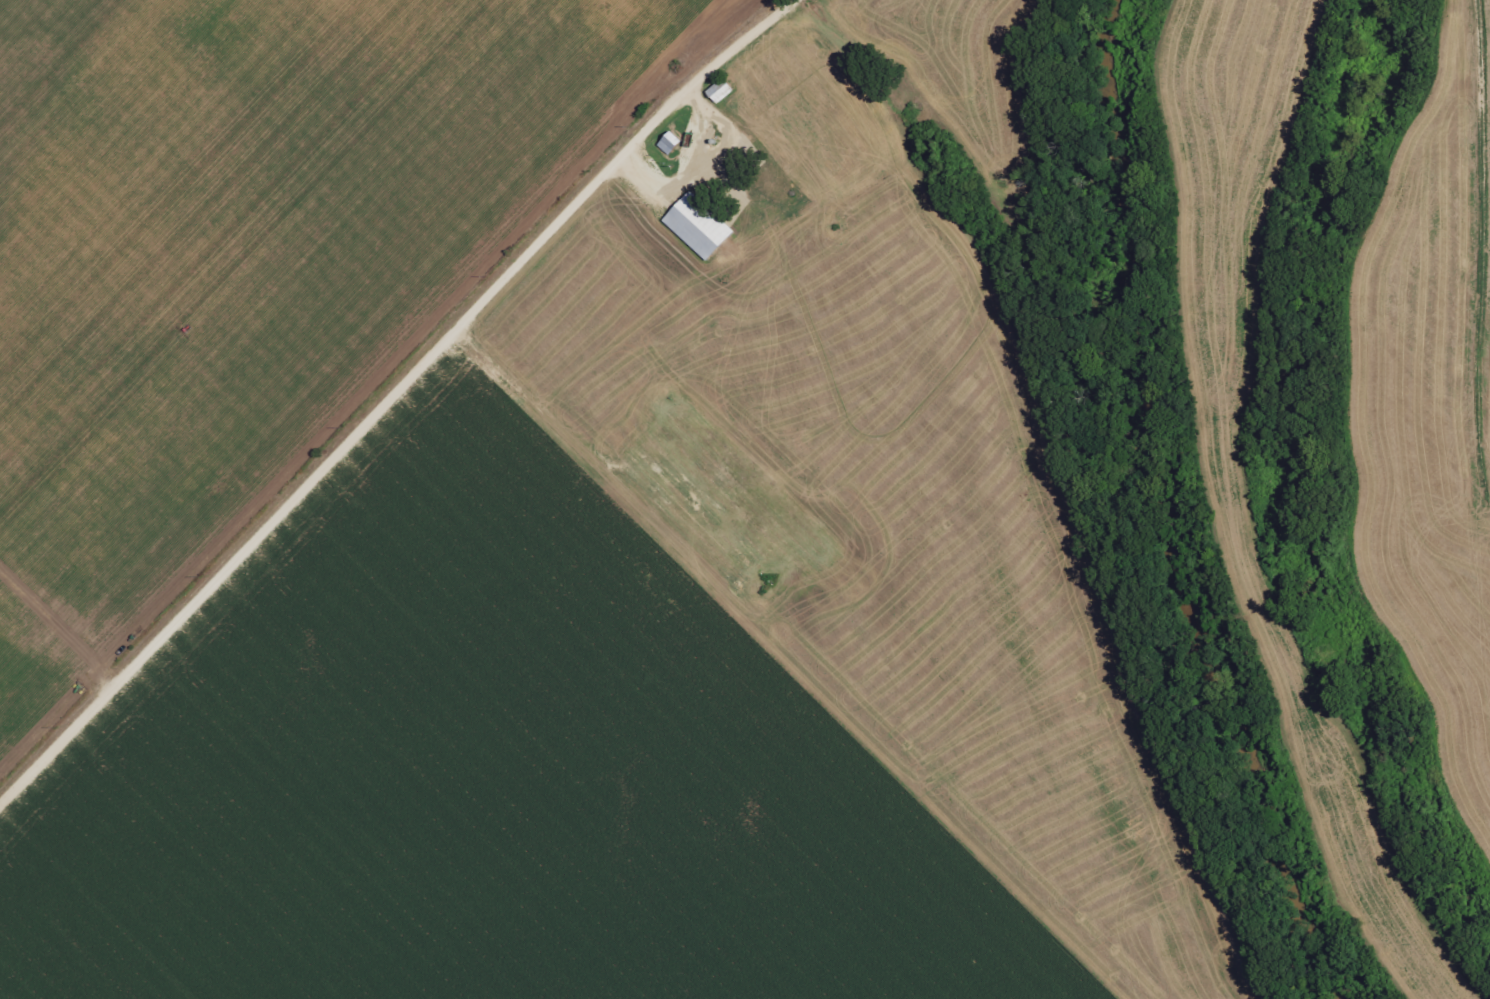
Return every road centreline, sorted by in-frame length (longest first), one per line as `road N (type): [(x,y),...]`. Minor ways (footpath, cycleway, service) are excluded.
road 1 (residential): [(0,820),(799,0)]

